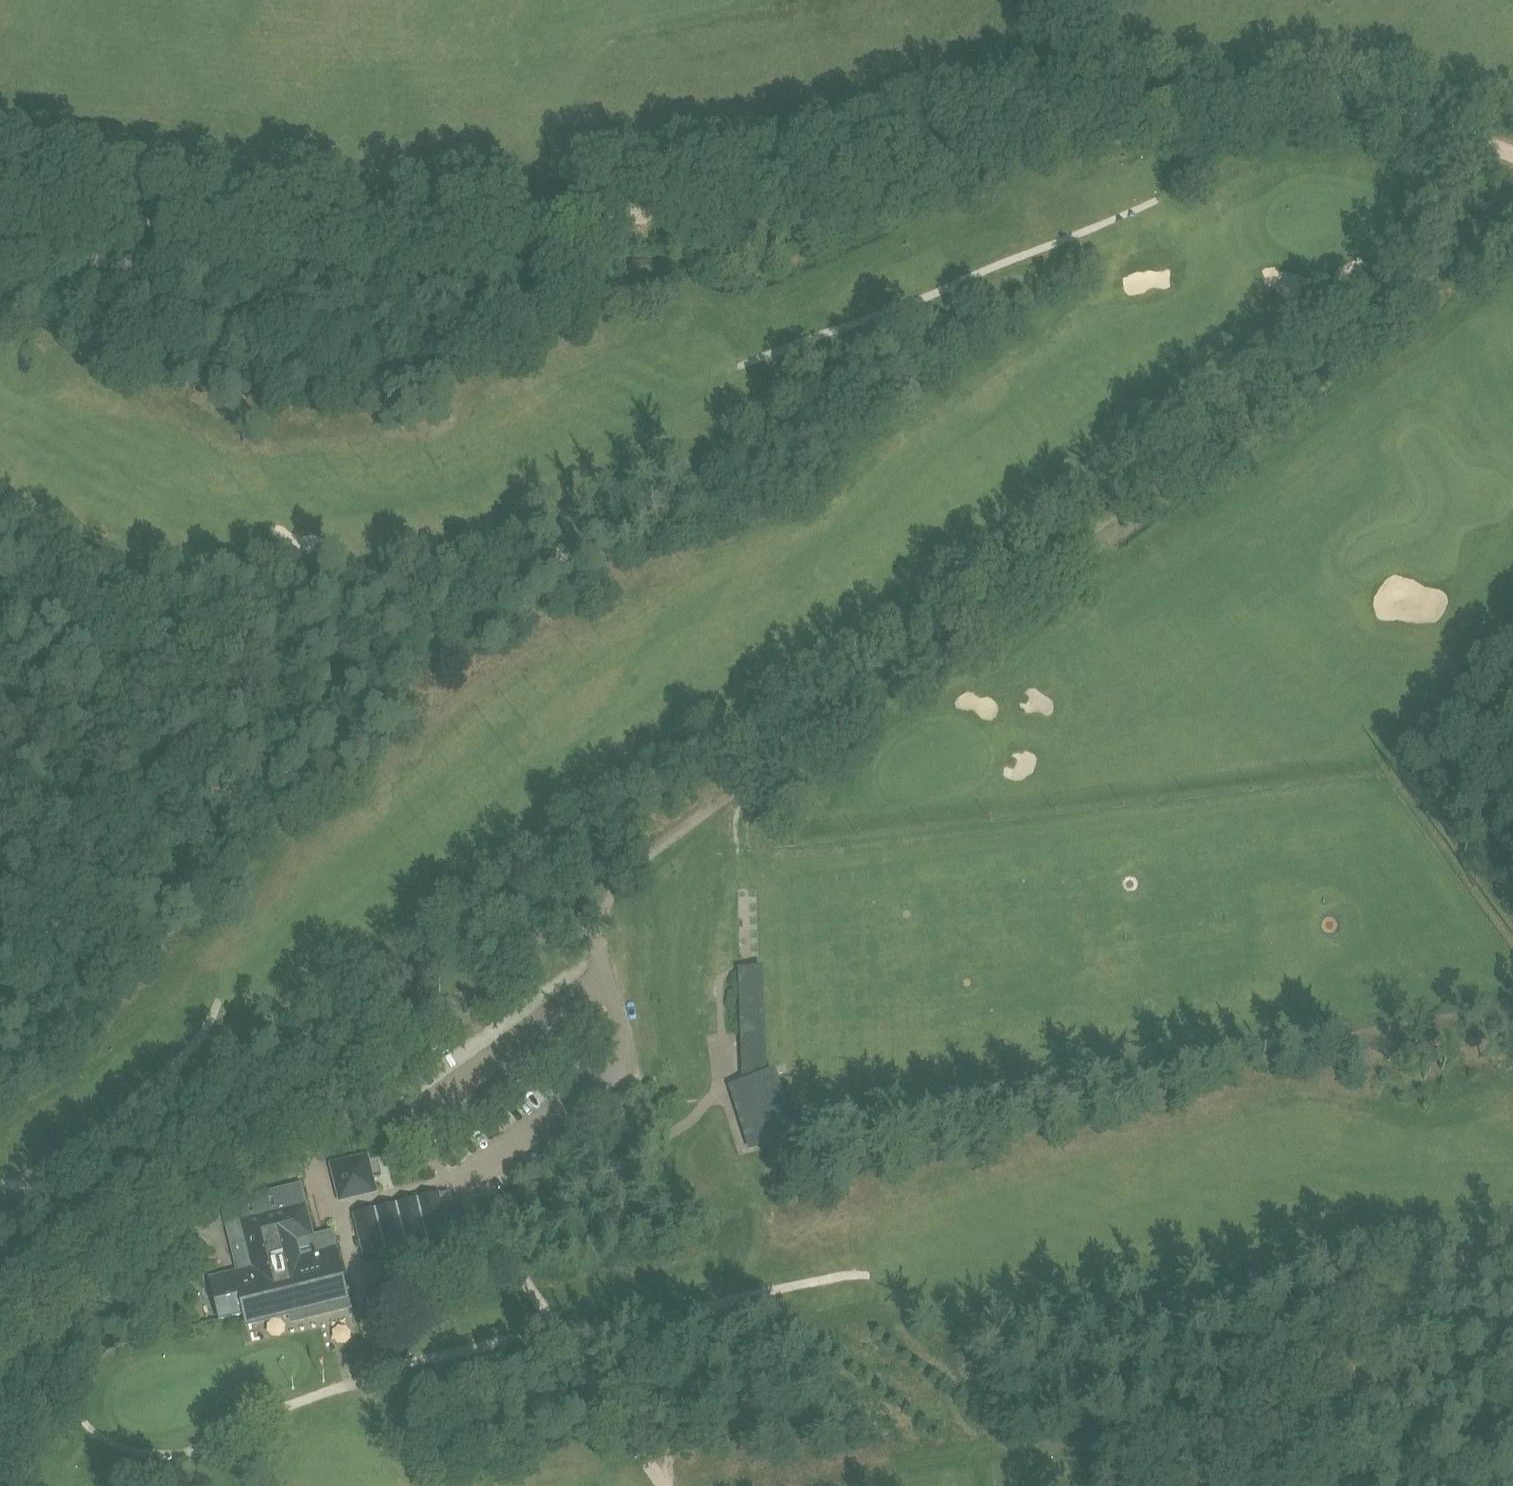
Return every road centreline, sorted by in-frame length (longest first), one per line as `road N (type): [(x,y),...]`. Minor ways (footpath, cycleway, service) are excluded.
road 1 (track): [(587,950),(611,883),(630,860),(1512,213)]
road 2 (track): [(0,198),(184,220),(423,229),(668,207),(1018,130)]
road 3 (unclassified): [(35,1305),(49,1373),(81,1420),(116,1449),(178,1457),(402,1357),(558,1333),(427,1165),(357,1126),(286,1118)]
road 4 (track): [(1018,130),(1214,94),(1272,92),(1442,130),(1512,156)]
road 5 (unclassified): [(286,1118),(519,951),(587,950)]
road 6 (unclassified): [(35,1305),(286,1118)]

